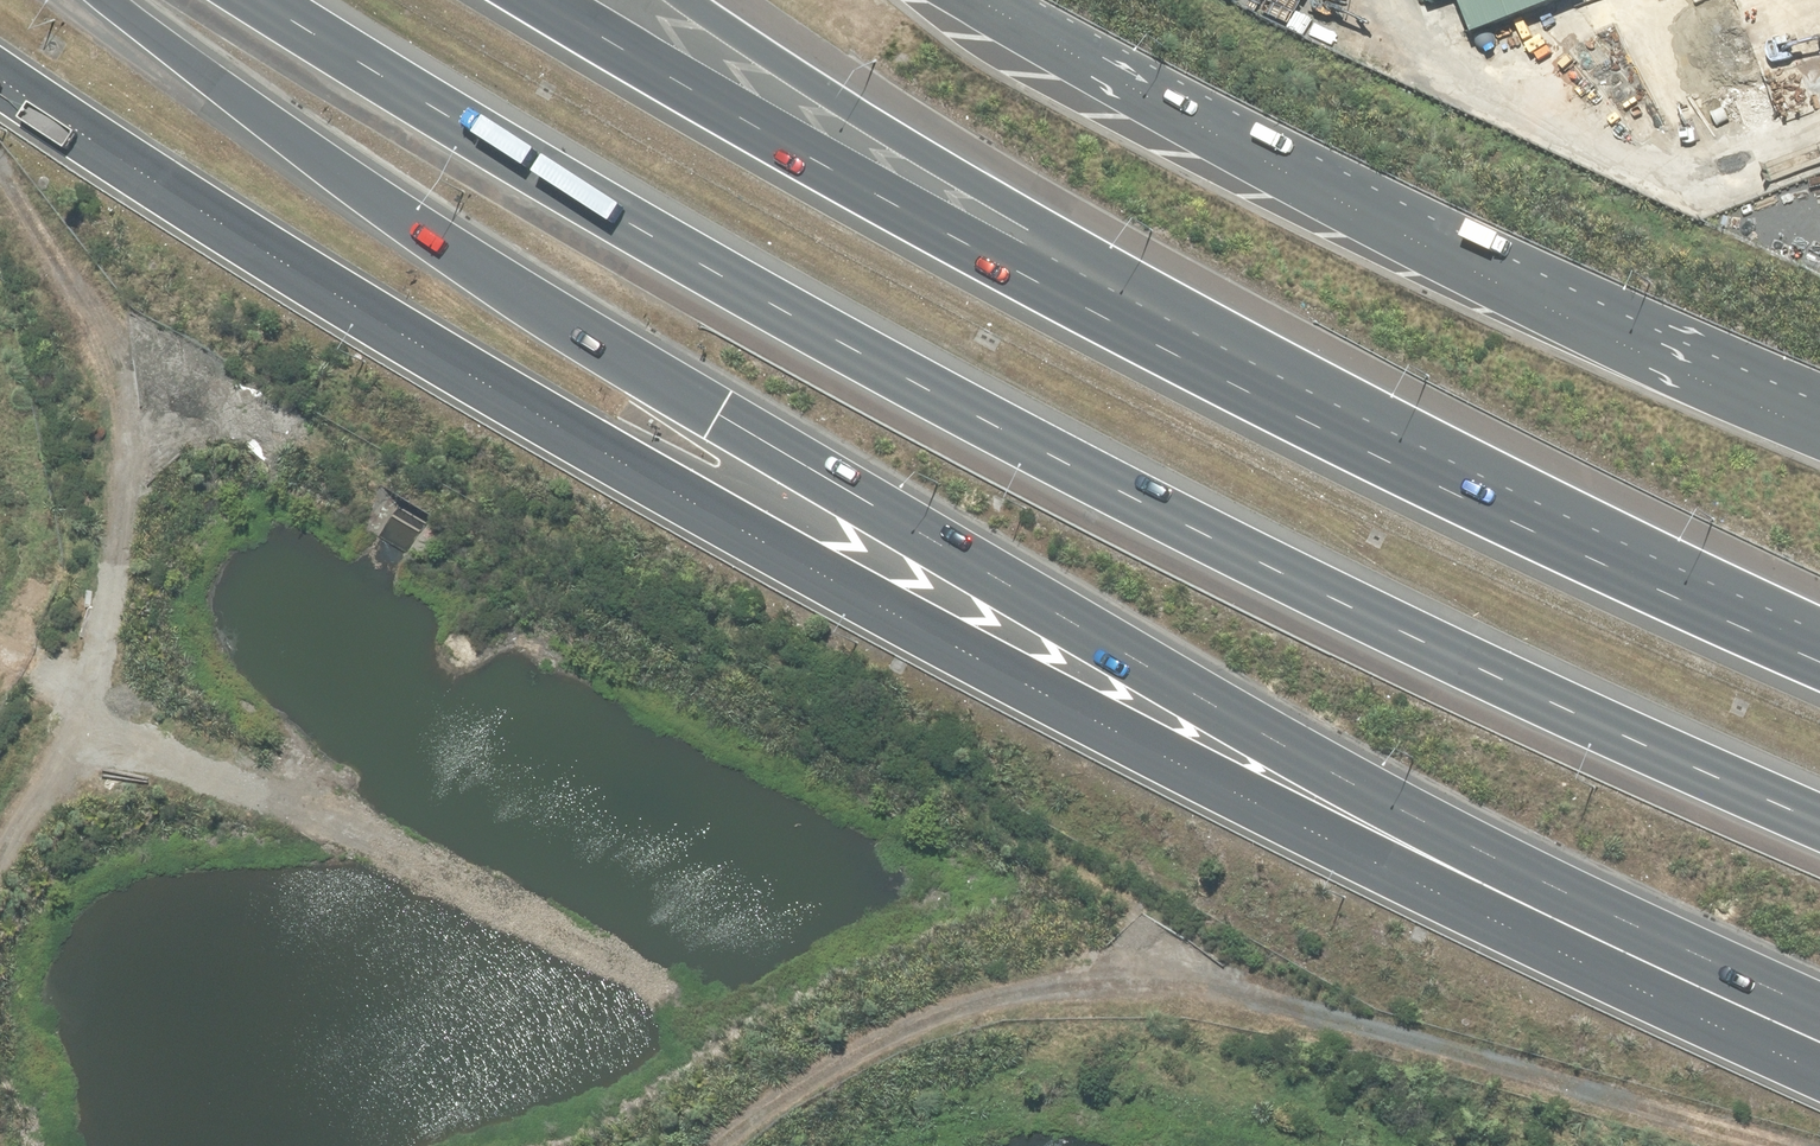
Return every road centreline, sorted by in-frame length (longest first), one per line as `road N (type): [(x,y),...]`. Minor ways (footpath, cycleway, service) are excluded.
road 1 (trunk): [(1819,1072),(1180,765),(727,522),(406,337),(0,79)]
road 2 (motorway): [(1819,1016),(1621,927),(1356,790),(717,419),(424,236),(98,0)]
road 3 (motorway): [(1819,825),(1479,677),(909,390),(716,289),(249,0)]
road 4 (motorway): [(528,0),(691,101),(1007,272),(1512,531),(1819,665)]
road 5 (motorway): [(691,0),(1019,207),(1819,654)]
road 6 (track): [(1769,1145),(1173,985),(1086,987),(974,1004),(817,1064),(713,1145)]
road 7 (trunk): [(984,0),(1391,237),(1819,431)]
road 8 (track): [(0,849),(79,740),(141,400),(121,339),(0,175)]
road 9 (track): [(79,740),(216,775),(472,890)]

